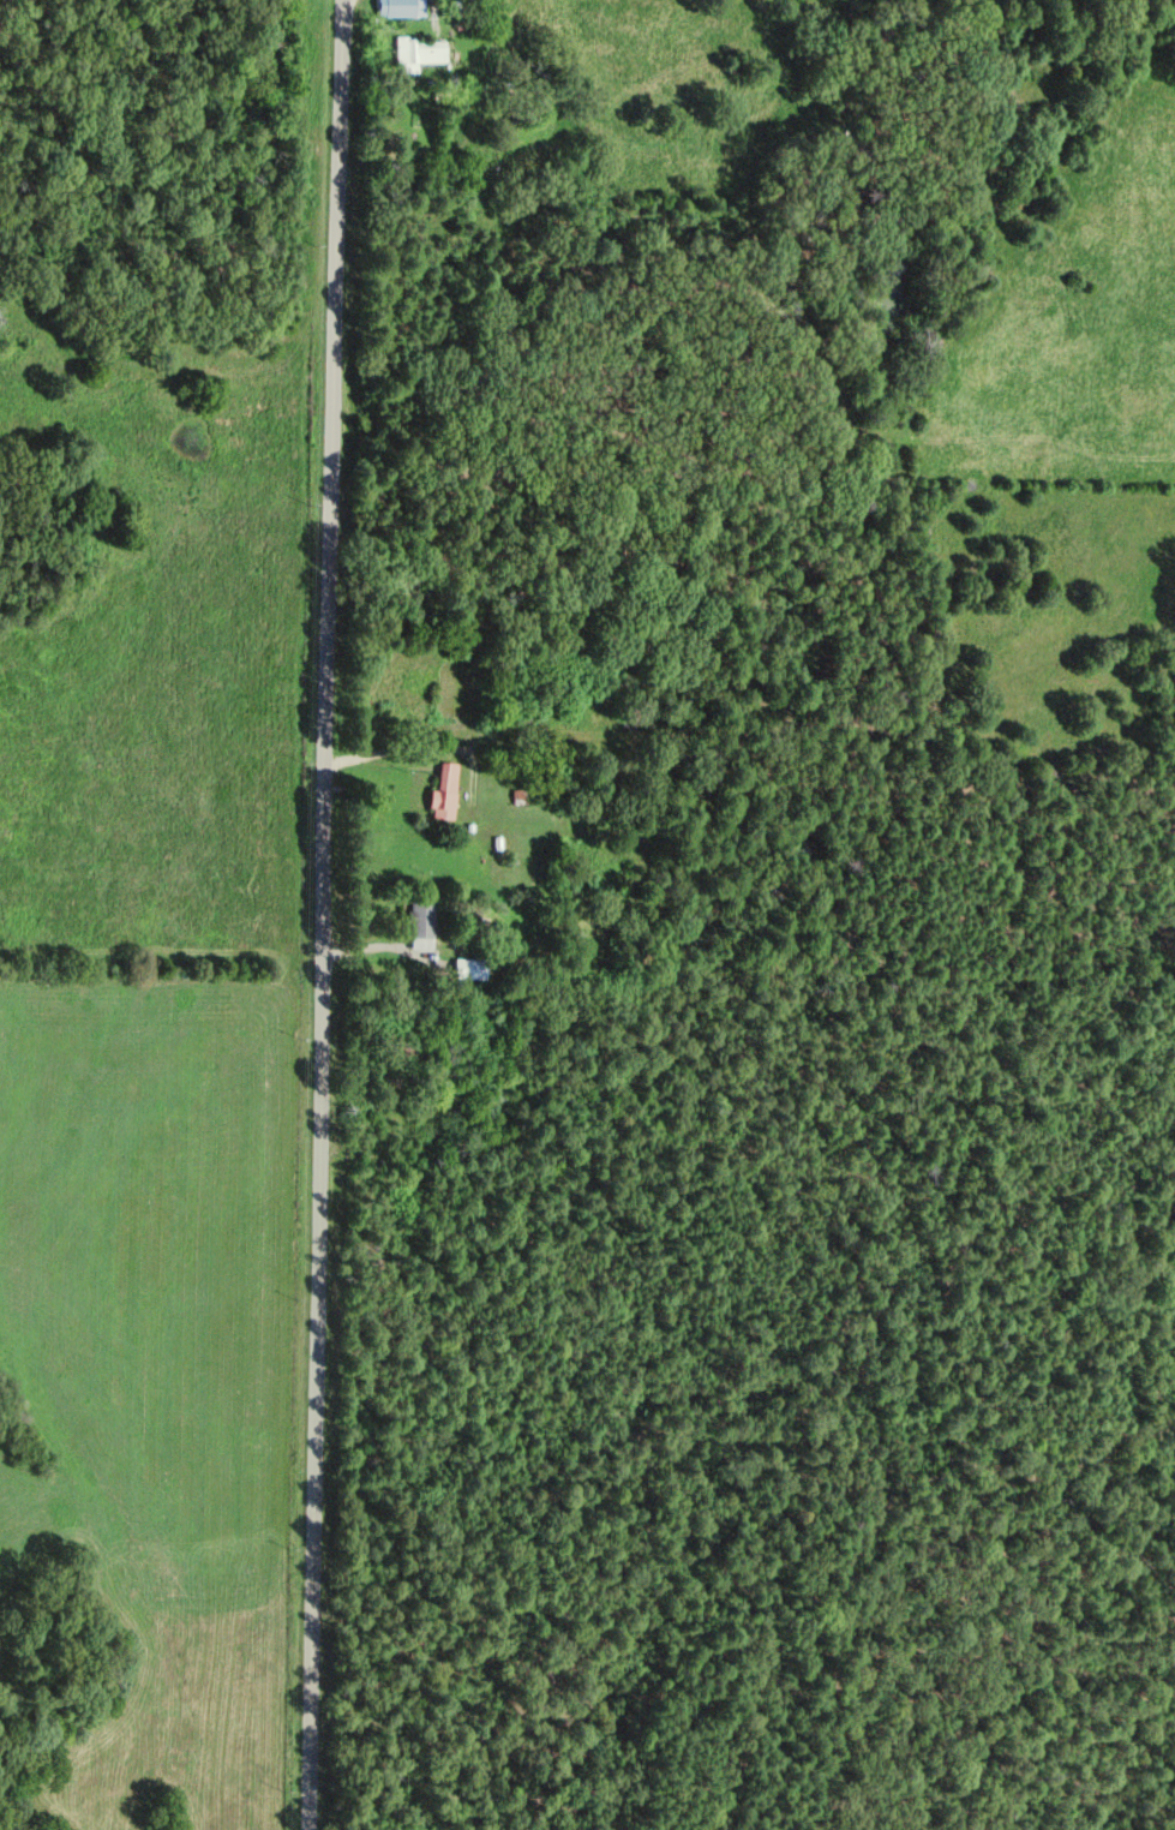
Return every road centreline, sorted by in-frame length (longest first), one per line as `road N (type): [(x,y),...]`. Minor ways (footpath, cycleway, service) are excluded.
road 1 (tertiary): [(308,1829),(330,698),(330,0)]

